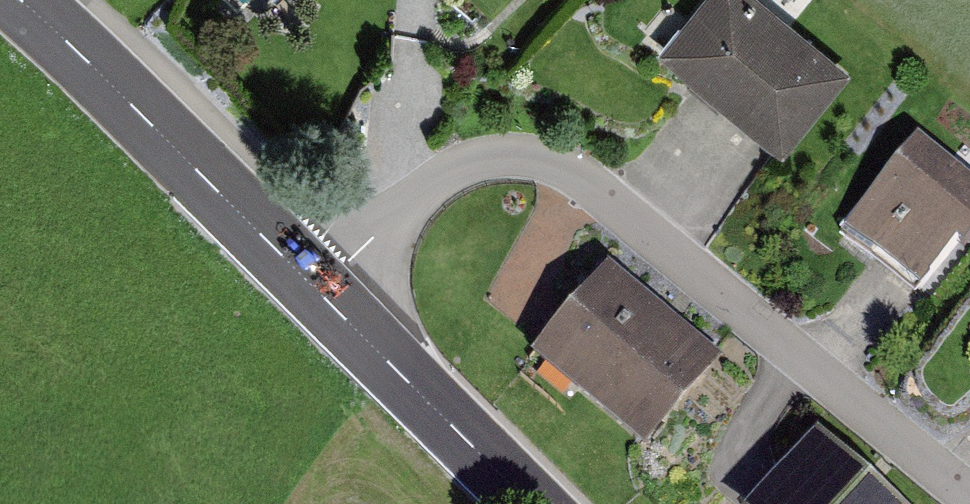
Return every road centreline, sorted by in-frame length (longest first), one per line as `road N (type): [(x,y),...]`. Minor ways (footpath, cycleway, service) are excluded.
road 1 (residential): [(969,502),(566,168),(503,158),(439,181),(318,287)]
road 2 (secondary): [(318,287),(19,0)]
road 3 (secondary): [(533,503),(318,287)]

